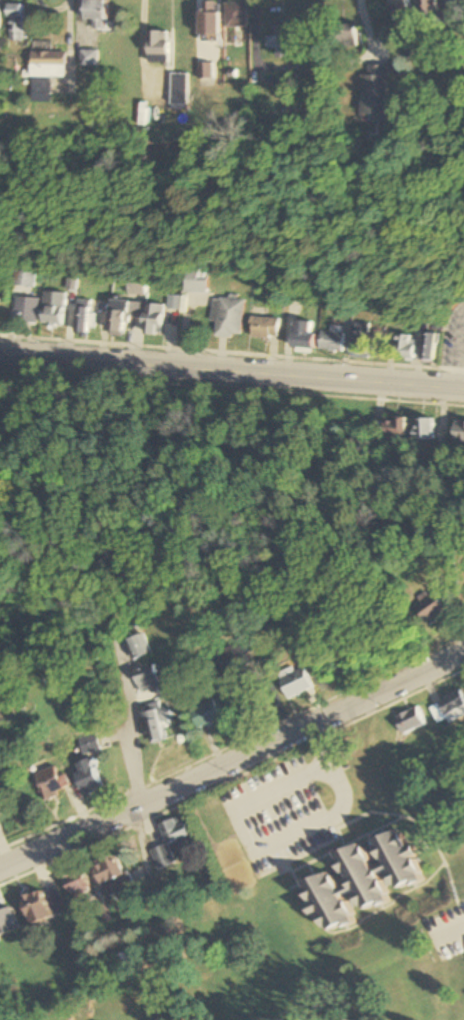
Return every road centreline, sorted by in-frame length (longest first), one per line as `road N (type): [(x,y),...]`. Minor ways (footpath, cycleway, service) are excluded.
road 1 (residential): [(463,656),(0,869)]
road 2 (tertiary): [(463,393),(0,356)]
road 3 (residential): [(141,808),(114,641)]

